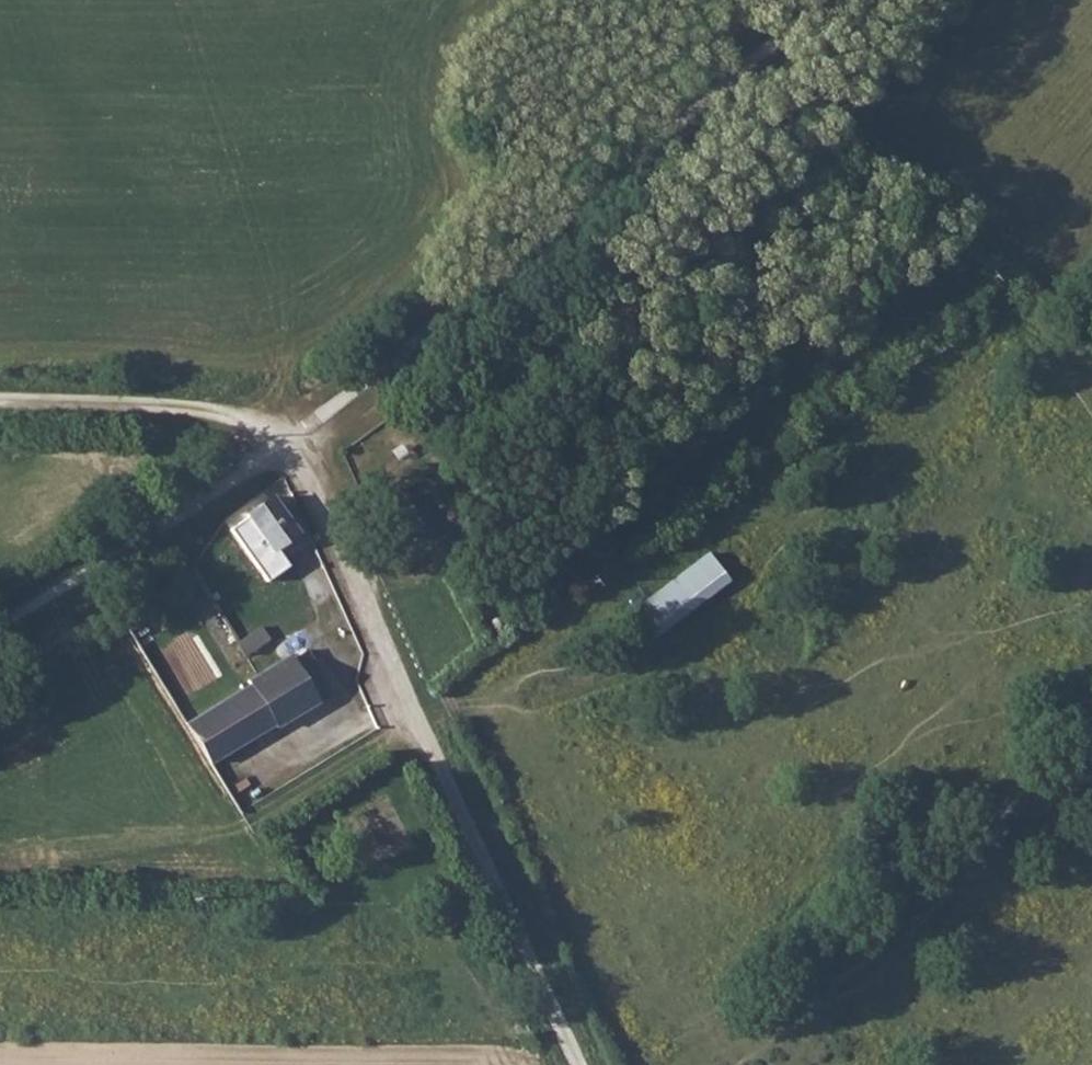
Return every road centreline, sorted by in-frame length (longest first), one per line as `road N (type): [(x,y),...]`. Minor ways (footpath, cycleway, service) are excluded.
road 1 (track): [(362,586),(579,1064)]
road 2 (unclassified): [(0,401),(167,407),(265,429),(308,461),(362,586)]

